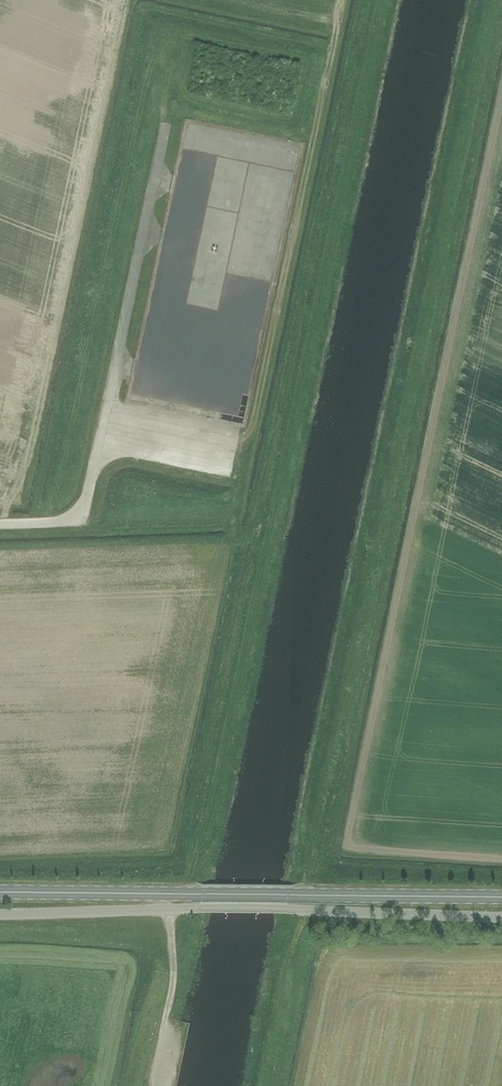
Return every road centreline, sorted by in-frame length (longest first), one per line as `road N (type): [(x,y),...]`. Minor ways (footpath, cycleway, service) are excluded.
road 1 (track): [(382,0),(184,907)]
road 2 (secondary): [(501,898),(204,895)]
road 3 (unclassified): [(501,915),(288,908)]
road 4 (unclassified): [(204,906),(0,915)]
road 5 (secondary): [(0,892),(204,895)]
road 6 (track): [(171,943),(142,1085)]

